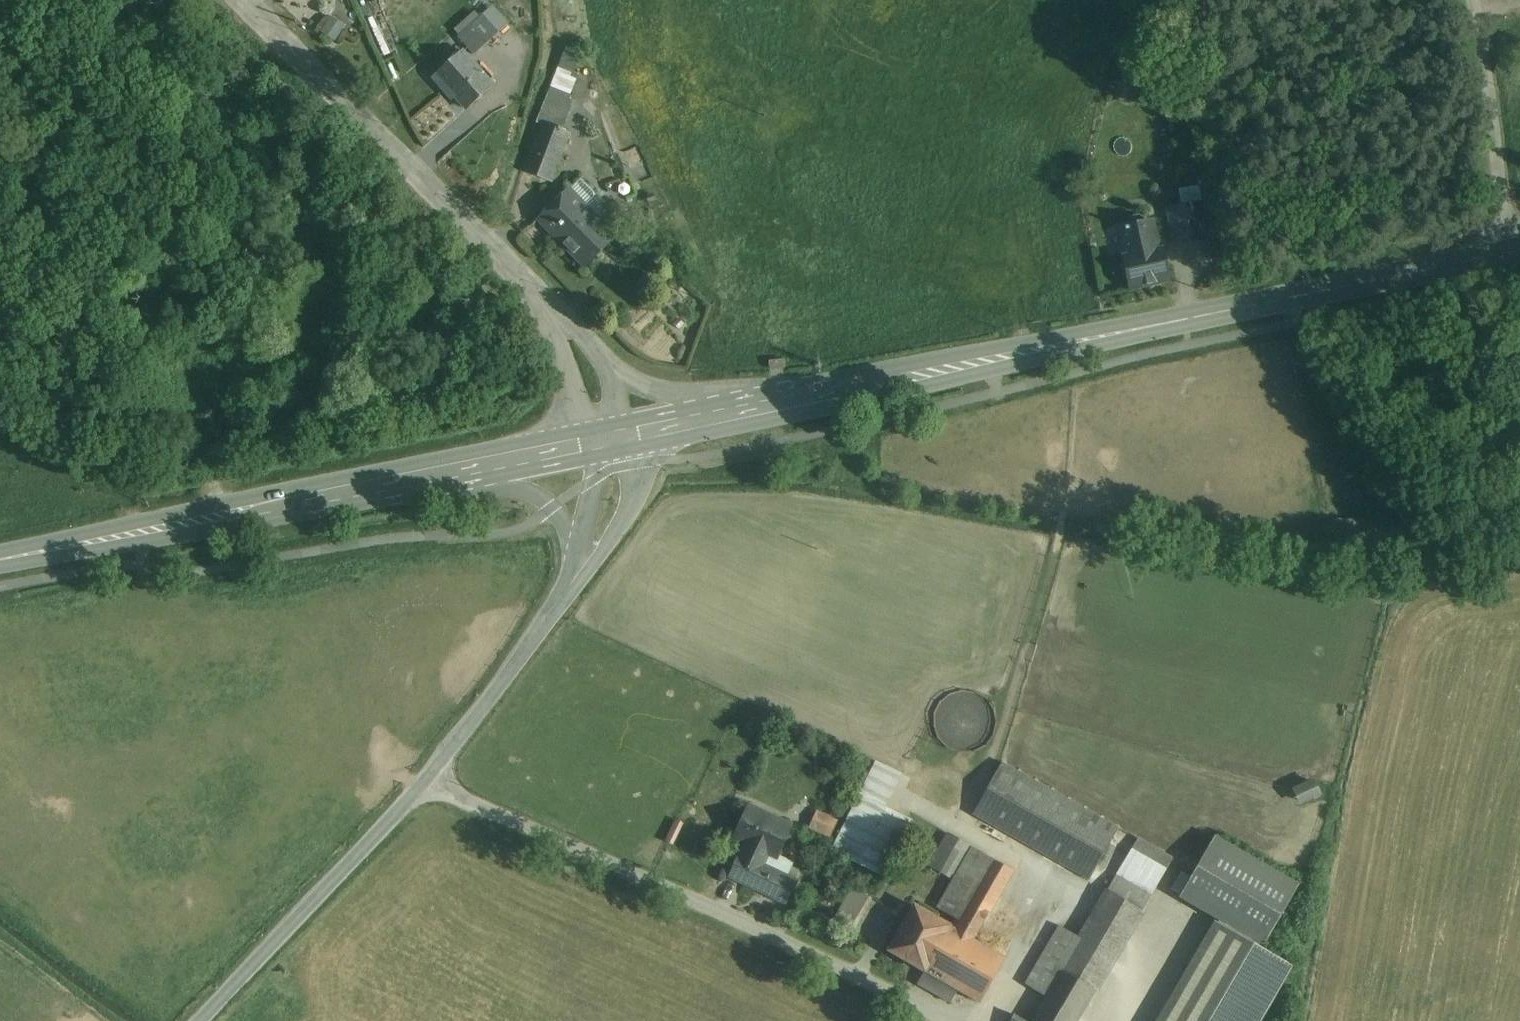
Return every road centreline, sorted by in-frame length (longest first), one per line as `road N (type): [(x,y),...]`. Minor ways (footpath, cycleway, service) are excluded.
road 1 (tertiary): [(1510,252),(771,411)]
road 2 (unclassified): [(429,779),(832,962),(940,1020)]
road 3 (tertiary): [(472,472),(0,560)]
road 4 (residential): [(246,0),(532,289)]
road 5 (tertiary): [(204,1020),(429,779)]
road 6 (residential): [(1510,252),(1473,0)]
road 7 (tertiary): [(429,779),(569,587)]
road 8 (tertiary): [(771,411),(658,388),(598,349)]
road 9 (tertiary): [(569,587),(634,499),(639,464),(630,436)]
road 10 (residential): [(532,289),(595,443)]
road 11 (tertiary): [(771,411),(630,436)]
road 12 (tertiary): [(472,472),(551,507),(578,554)]
road 13 (tertiary): [(595,443),(472,472)]

